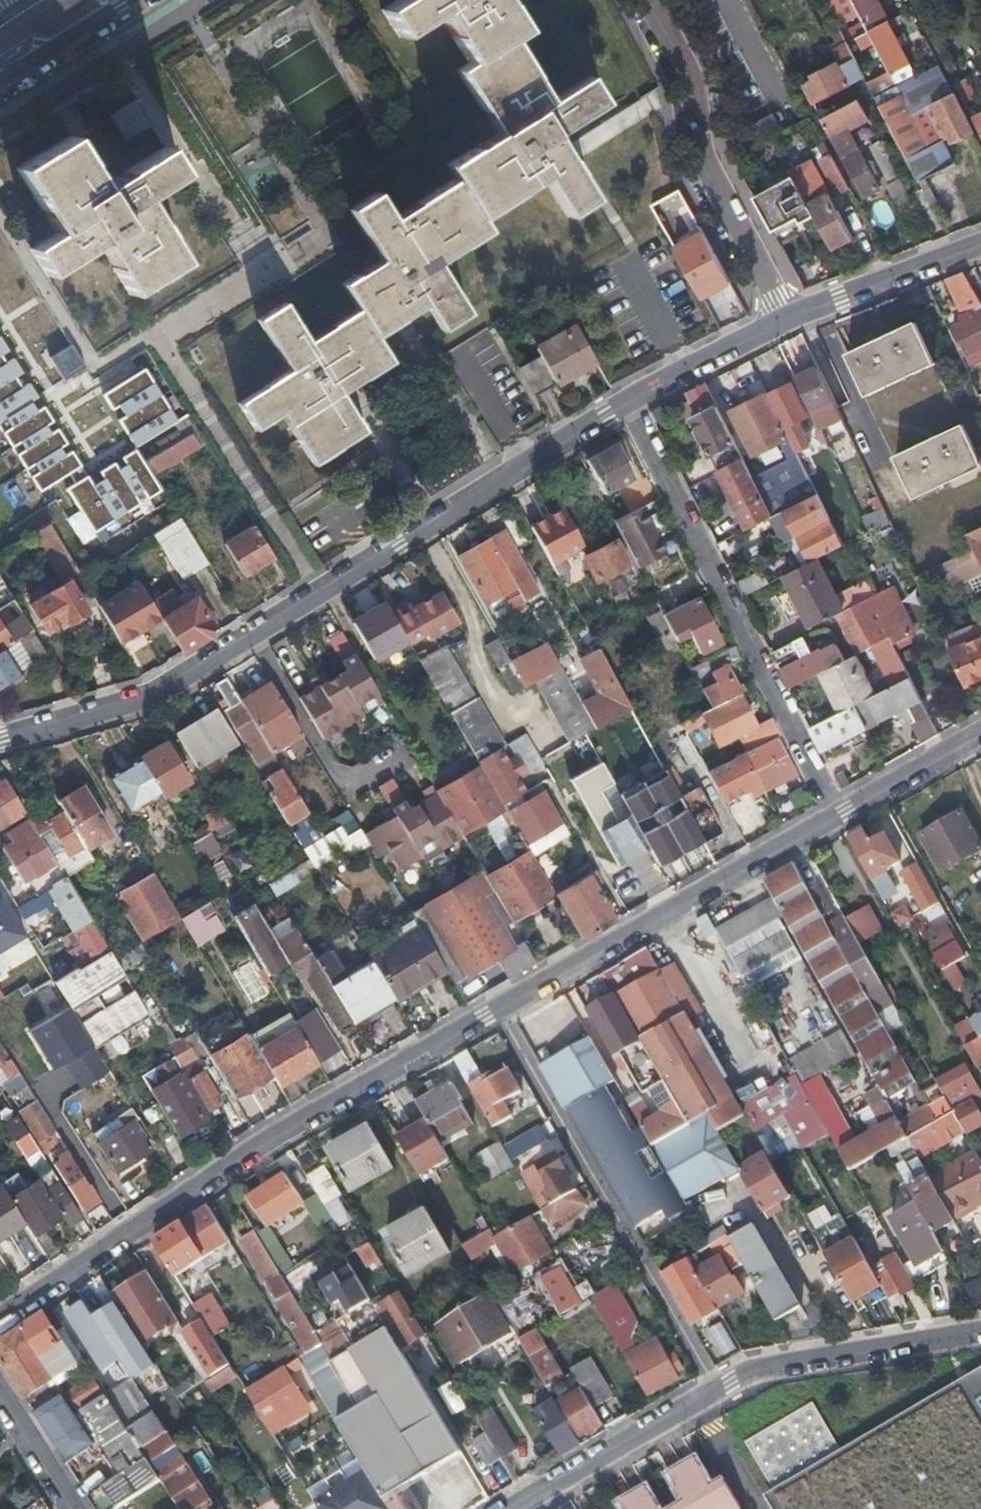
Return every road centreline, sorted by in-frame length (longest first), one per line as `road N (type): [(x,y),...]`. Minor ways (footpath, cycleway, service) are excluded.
road 1 (residential): [(628,402),(180,679),(0,739)]
road 2 (residential): [(0,1318),(282,1130),(497,1008)]
road 3 (residential): [(628,402),(836,813)]
road 4 (residential): [(717,1388),(497,1008)]
road 5 (residential): [(497,1008),(836,813)]
road 6 (residential): [(651,0),(690,73),(702,173),(784,320)]
road 7 (residential): [(980,1331),(752,1368),(717,1388)]
road 8 (residential): [(717,1388),(524,1498)]
road 9 (residential): [(980,244),(784,320)]
road 10 (residential): [(784,320),(628,402)]
road 11 (residential): [(836,813),(980,731)]

